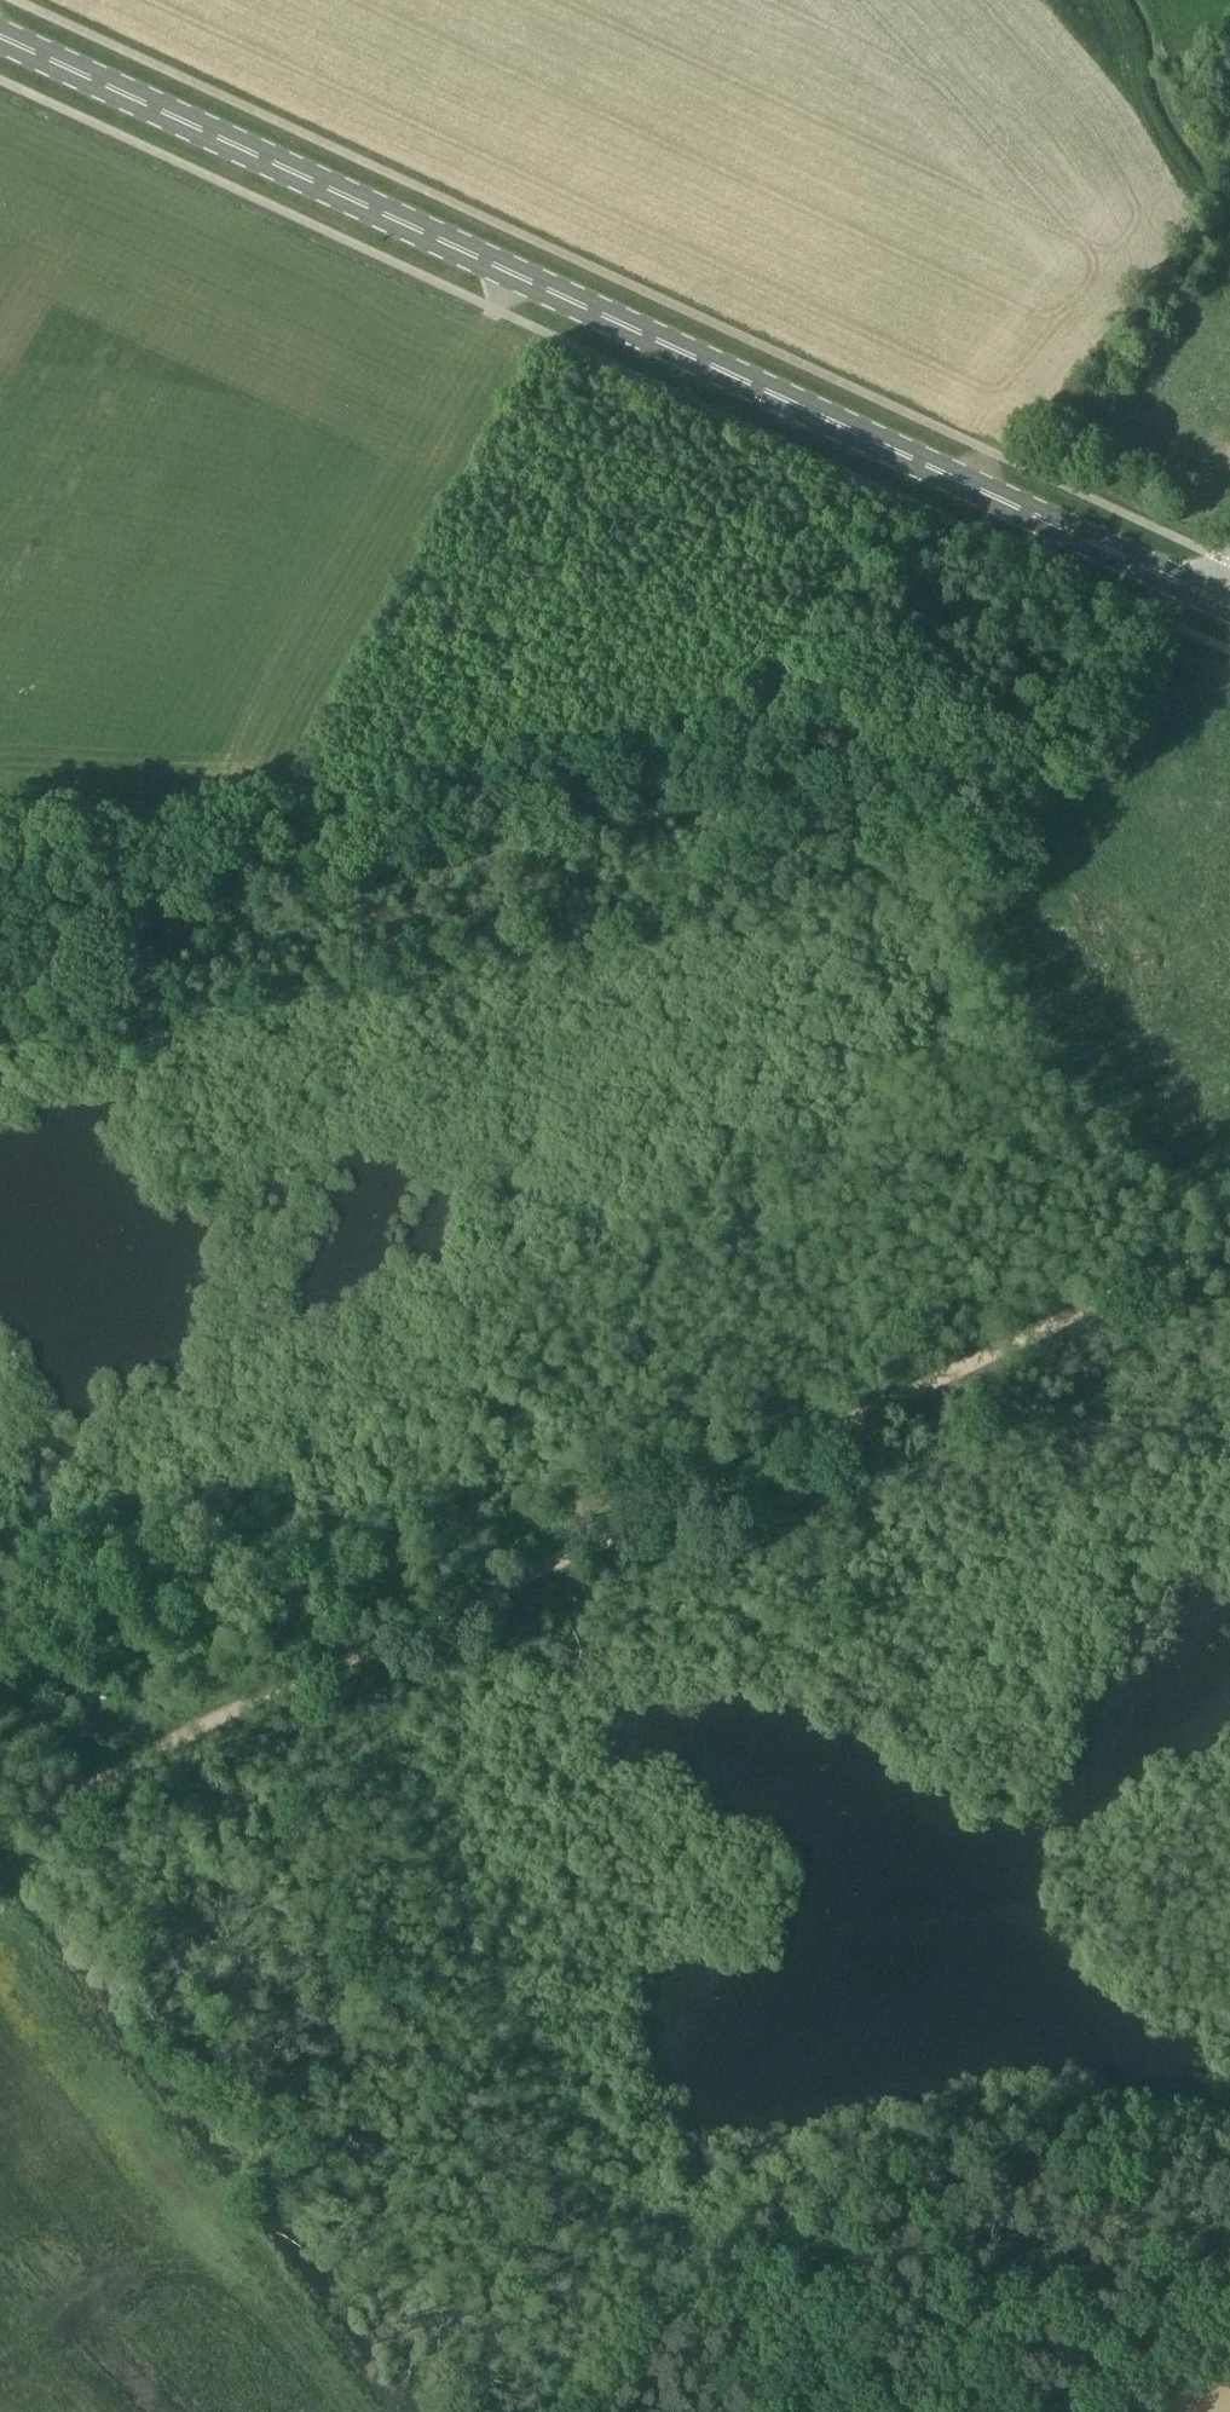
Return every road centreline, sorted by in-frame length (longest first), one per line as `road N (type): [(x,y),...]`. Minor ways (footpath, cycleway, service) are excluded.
road 1 (track): [(0,1833),(1229,1238)]
road 2 (secondary): [(1229,609),(0,39)]

